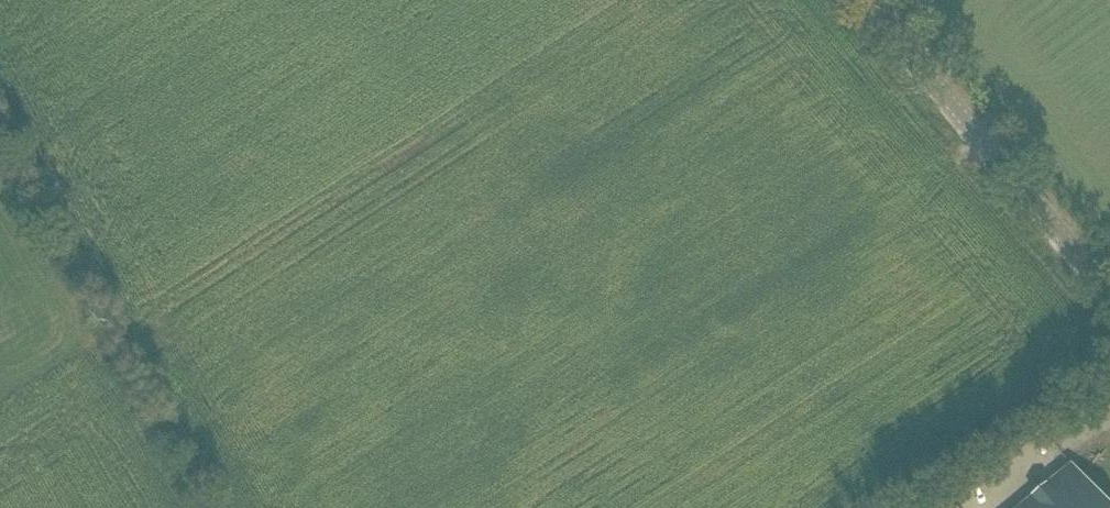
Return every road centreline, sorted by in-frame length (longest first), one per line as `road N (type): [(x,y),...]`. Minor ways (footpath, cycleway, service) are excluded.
road 1 (unclassified): [(889,0),(1109,264)]

